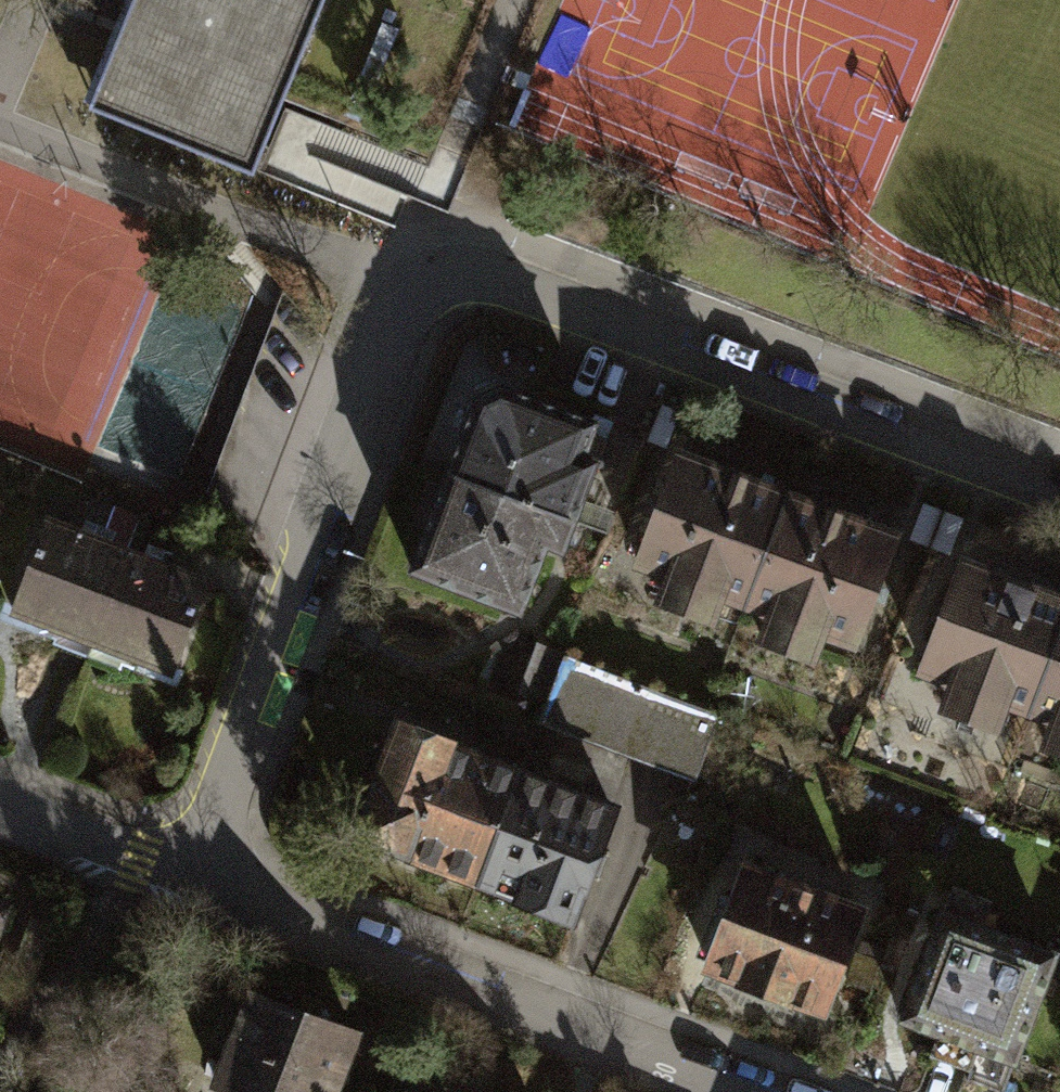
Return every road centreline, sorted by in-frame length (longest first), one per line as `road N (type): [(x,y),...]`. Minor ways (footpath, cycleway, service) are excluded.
road 1 (residential): [(201,883),(410,301),(437,274),(487,273),(1059,492)]
road 2 (residential): [(201,883),(747,1091)]
road 3 (residential): [(0,808),(201,883)]

